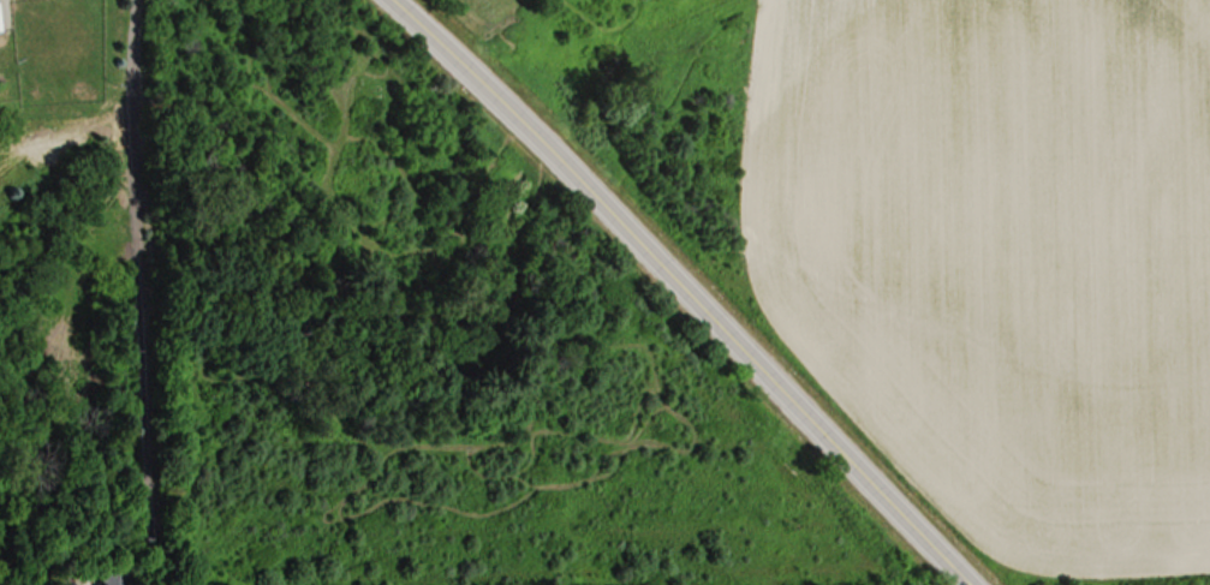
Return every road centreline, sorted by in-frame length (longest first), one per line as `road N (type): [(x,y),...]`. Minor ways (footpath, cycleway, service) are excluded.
road 1 (secondary): [(965,584),(393,0)]

